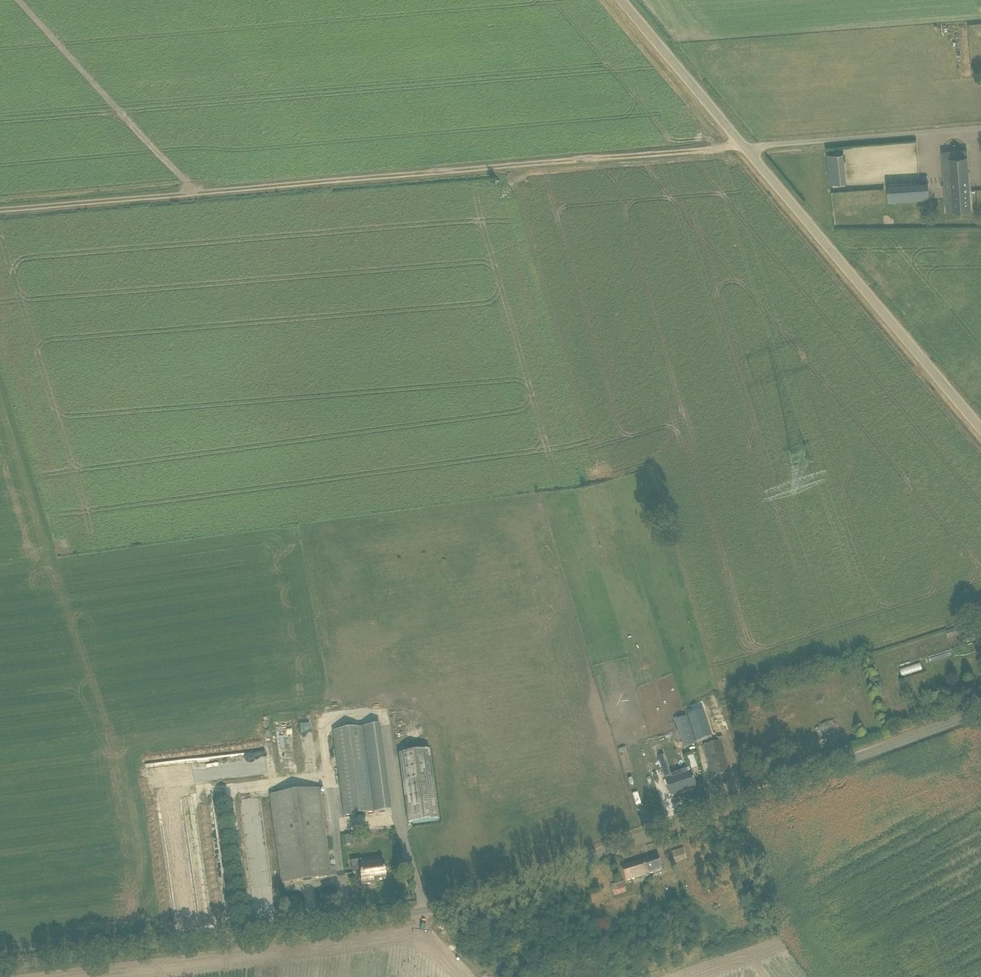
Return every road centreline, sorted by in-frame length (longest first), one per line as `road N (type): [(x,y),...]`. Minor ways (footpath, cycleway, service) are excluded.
road 1 (unclassified): [(0,967),(440,905),(980,708)]
road 2 (track): [(746,148),(0,210)]
road 3 (unclassified): [(980,430),(746,148)]
road 4 (unclassified): [(746,148),(980,129)]
road 5 (unclassified): [(746,148),(622,0)]

